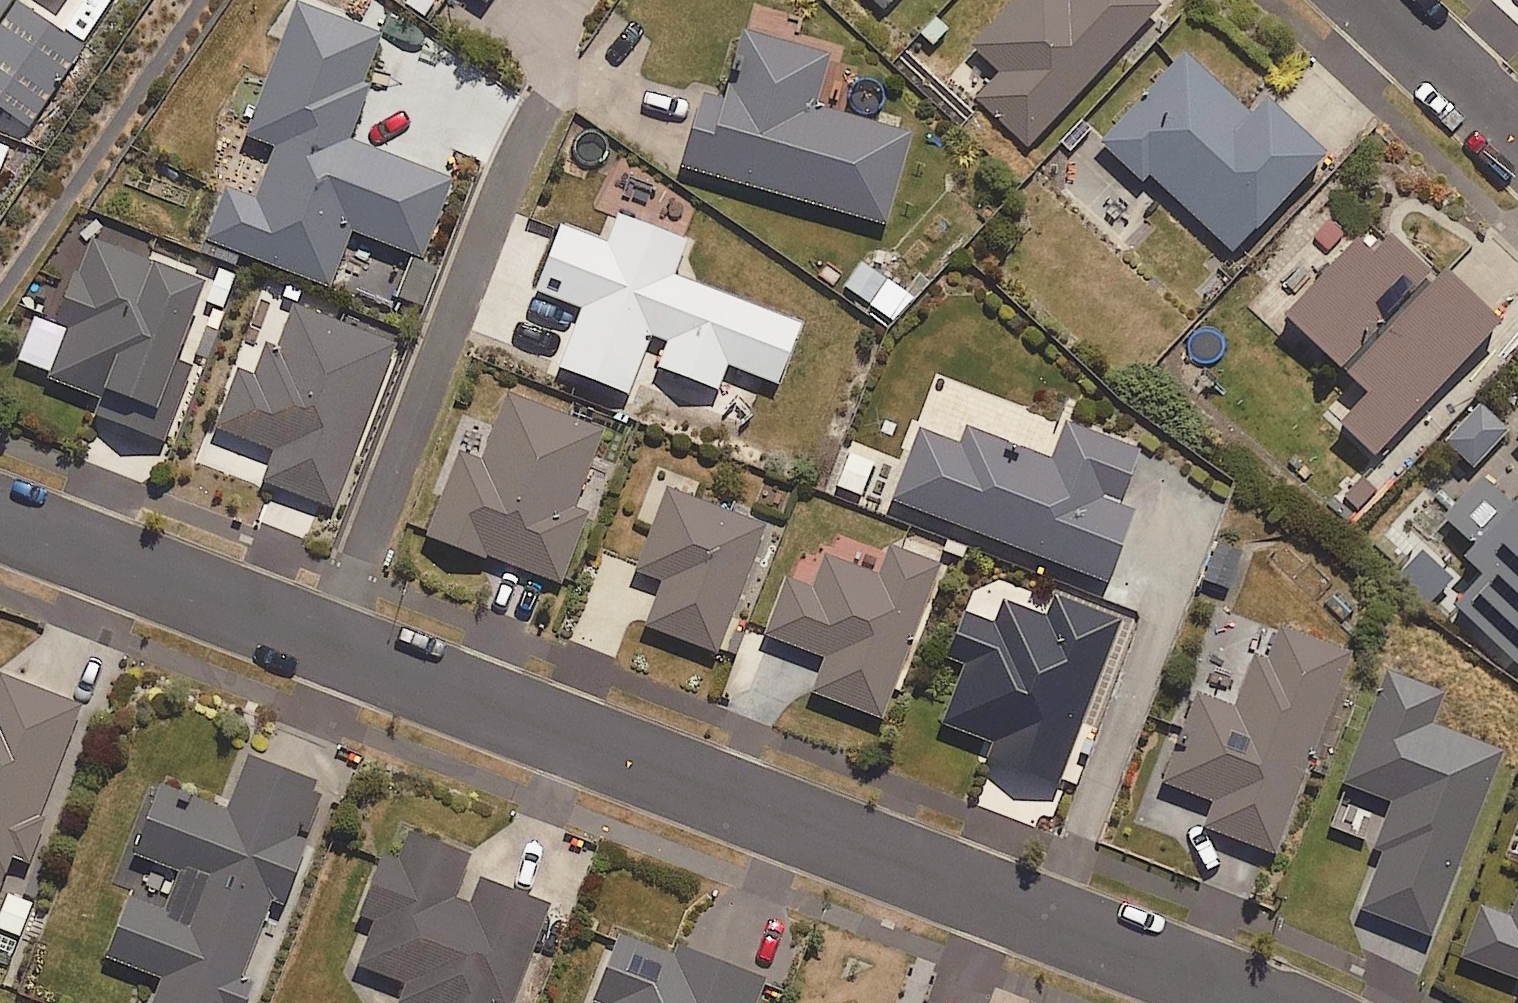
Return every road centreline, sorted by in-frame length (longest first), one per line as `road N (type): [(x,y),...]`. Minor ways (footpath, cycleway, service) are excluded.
road 1 (residential): [(0,525),(1258,1002)]
road 2 (residential): [(1517,135),(1372,0)]

